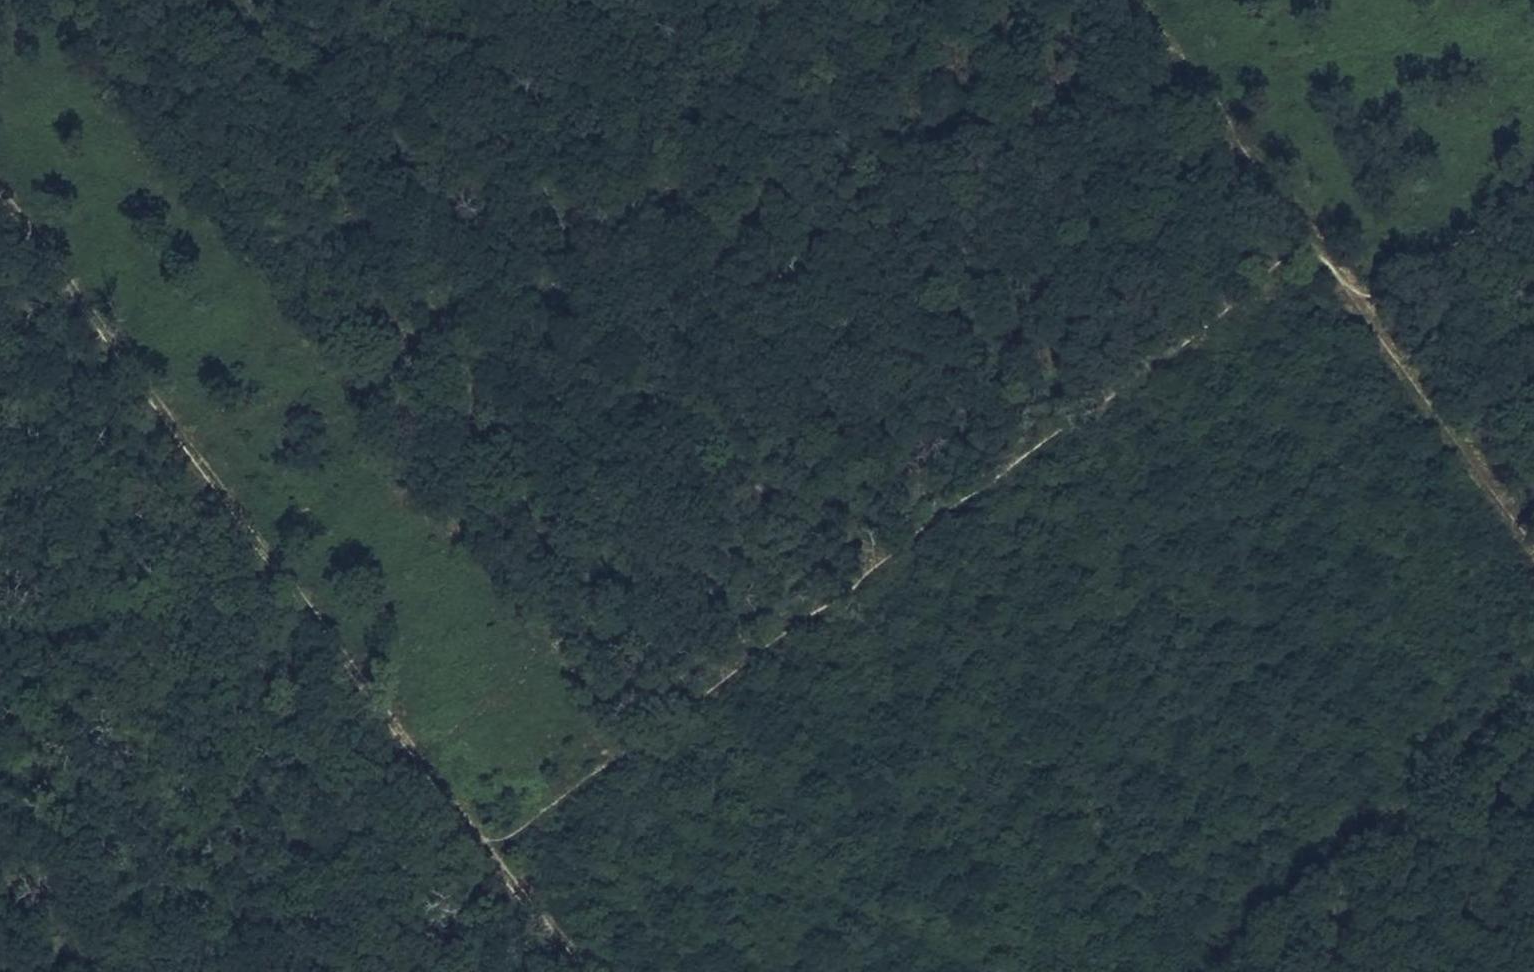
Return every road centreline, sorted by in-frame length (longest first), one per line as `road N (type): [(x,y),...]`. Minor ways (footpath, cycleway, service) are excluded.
road 1 (track): [(0,173),(598,971)]

